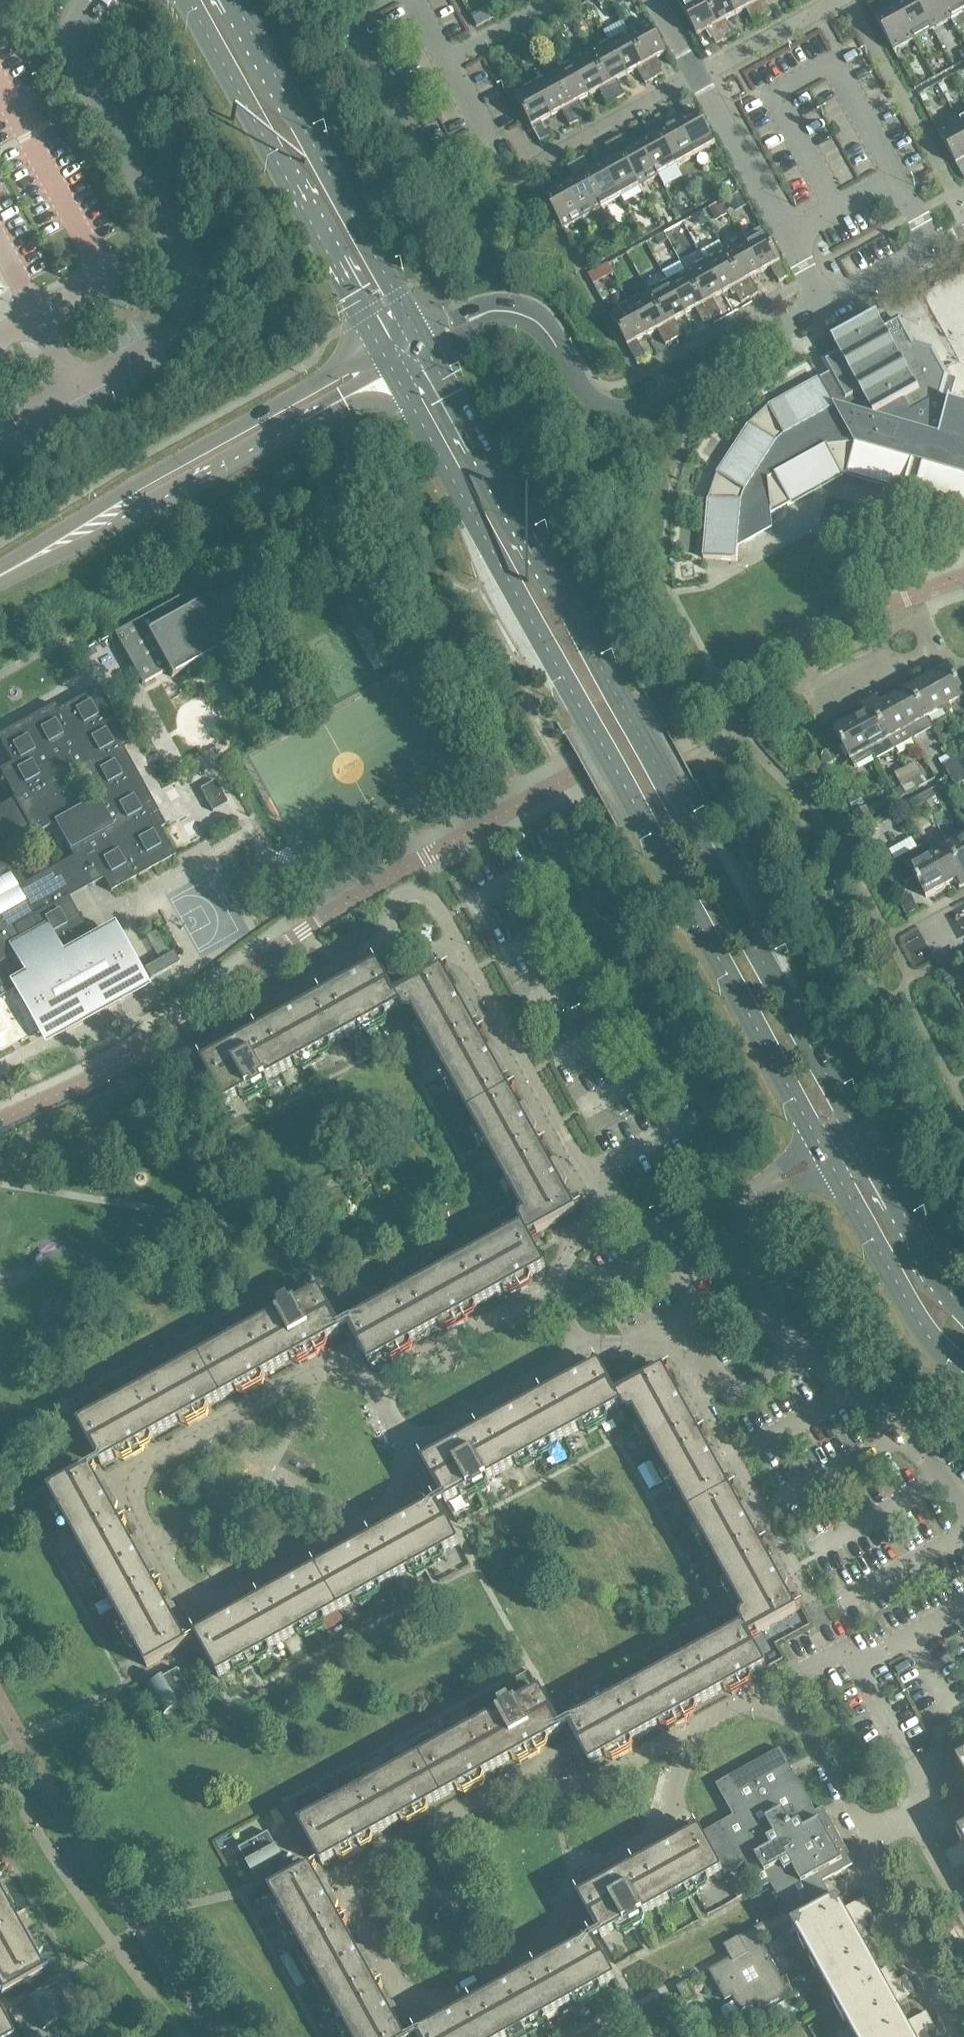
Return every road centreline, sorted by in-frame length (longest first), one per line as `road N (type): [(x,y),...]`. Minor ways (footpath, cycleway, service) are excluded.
road 1 (secondary): [(389,363),(822,1159)]
road 2 (secondary): [(865,1133),(423,344)]
road 3 (residential): [(689,1732),(670,1830),(579,1877),(540,1952),(439,2005),(415,2003),(396,1988),(350,1905),(346,1887),(356,1870),(504,1794),(590,1784),(641,1757)]
road 4 (residential): [(409,1449),(390,1508),(208,1606),(188,1601),(179,1586),(134,1494),(145,1468),(306,1377),(333,1375),(377,1389)]
road 5 (residential): [(73,388),(173,332),(192,303),(192,258),(81,69),(80,29),(104,0)]
road 6 (residential): [(423,344),(493,312),(525,316),(546,331),(585,393),(626,410),(825,306)]
road 7 (secondary): [(0,577),(389,363)]
road 8 (tertiary): [(181,0),(389,363)]
road 9 (residential): [(763,1695),(809,1734),(864,1836),(870,1874),(951,2036)]
road 10 (tertiary): [(423,344),(238,0)]
road 11 (residential): [(825,306),(657,0)]
road 12 (residential): [(466,958),(611,1214)]
road 13 (residential): [(963,1908),(920,1824),(917,1778),(857,1665)]
road 14 (secondary): [(822,1159),(922,1338),(963,1381)]
road 15 (residential): [(963,1515),(881,1417),(789,1344)]
road 16 (residential): [(195,1044),(386,937)]
road 17 (residential): [(409,1449),(582,1345)]
road 18 (residential): [(553,1293),(377,1389)]
road 19 (secondary): [(963,1300),(865,1133)]
road 20 (residential): [(755,1290),(735,1239),(737,1220),(748,1201),(822,1159)]
road 21 (residential): [(825,306),(963,229)]
road 22 (residential): [(687,1330),(714,1373),(745,1390),(779,1377),(789,1344)]
road 23 (residential): [(611,1214),(648,1223),(690,1305),(687,1330)]
road 24 (residential): [(466,958),(433,899),(419,891),(396,901),(386,937)]
road 25 (residential): [(446,61),(553,0)]
road 26 (residential): [(857,1665),(963,1608)]

